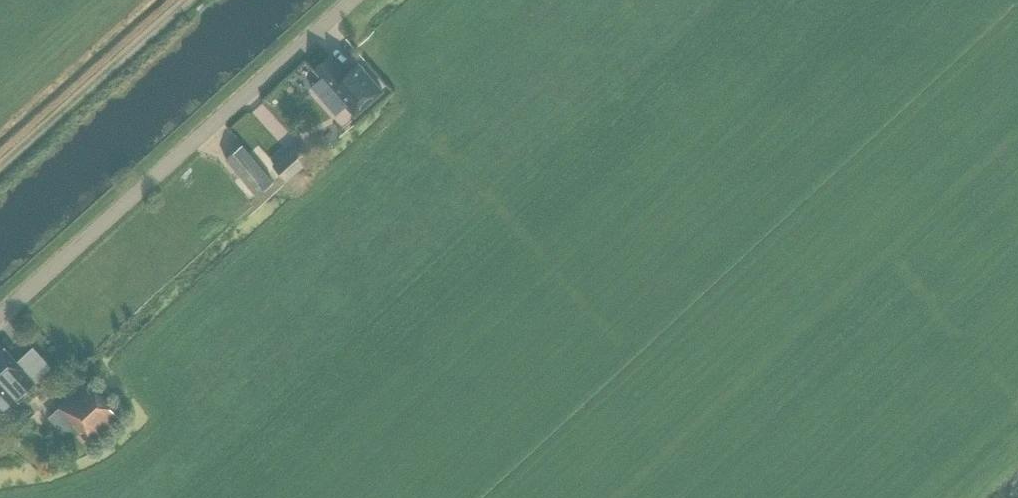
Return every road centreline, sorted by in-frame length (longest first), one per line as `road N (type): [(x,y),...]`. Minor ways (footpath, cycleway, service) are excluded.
road 1 (unclassified): [(0,315),(350,0)]
road 2 (unclassified): [(0,166),(187,0)]

